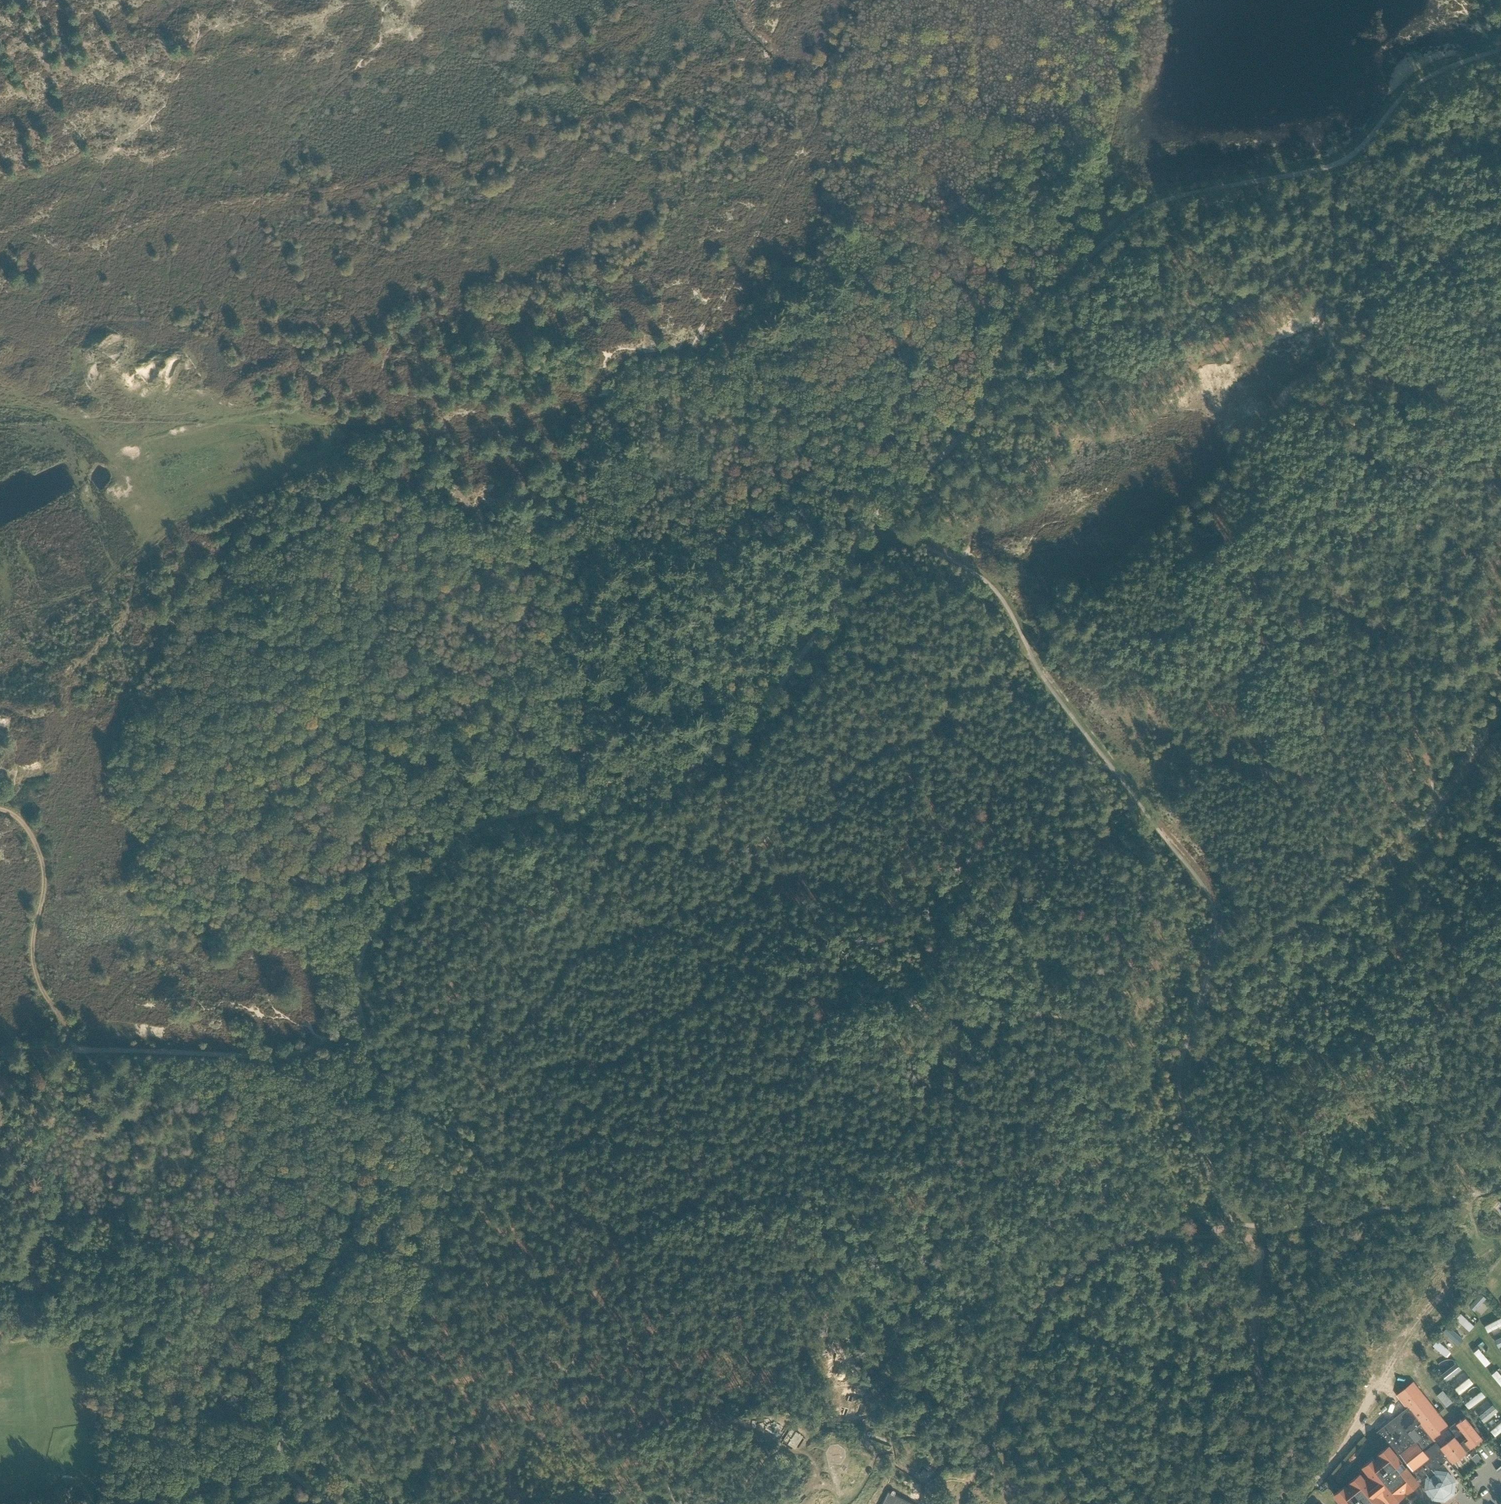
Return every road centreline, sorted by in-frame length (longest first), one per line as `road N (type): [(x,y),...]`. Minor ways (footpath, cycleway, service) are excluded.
road 1 (track): [(1022,636),(1008,668),(964,682),(940,723),(860,759),(767,831),(738,884),(585,951),(558,970),(538,1009),(477,1059)]
road 2 (track): [(361,1005),(298,1046),(71,1052)]
road 3 (track): [(1254,1232),(1262,1263),(1254,1346),(1275,1419),(1254,1503)]
road 4 (track): [(0,810),(19,818),(42,853),(46,873),(31,955),(40,995),(66,1029),(71,1052)]
road 5 (track): [(1500,1240),(1462,1269),(1381,1382)]
road 6 (unclassified): [(1381,1382),(1355,1431),(1296,1503)]

